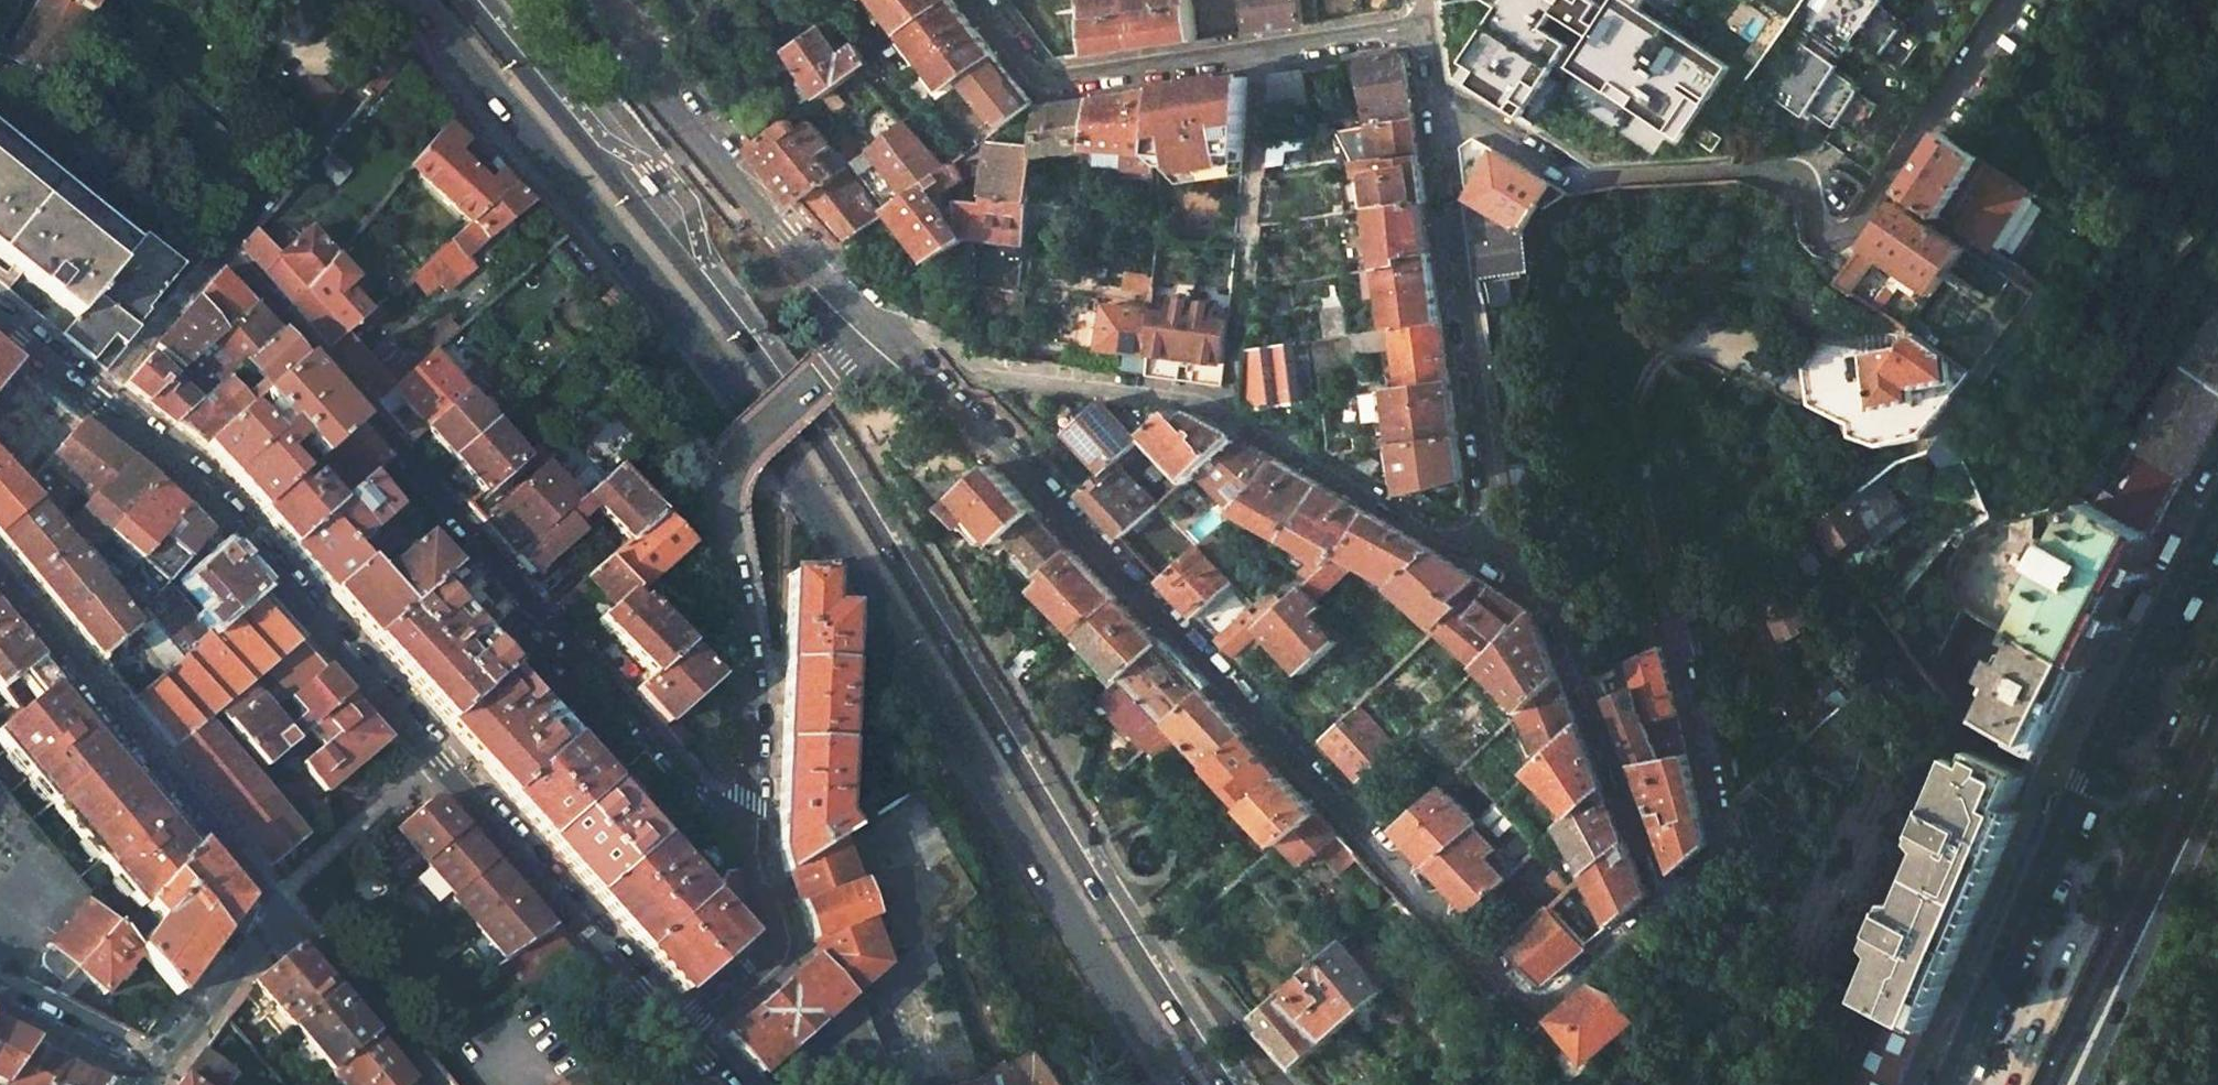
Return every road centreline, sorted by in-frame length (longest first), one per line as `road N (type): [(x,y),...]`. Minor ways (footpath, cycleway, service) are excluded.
road 1 (secondary): [(414,0),(696,335),(795,471),(1176,1084)]
road 2 (secondary): [(1224,1084),(818,437),(467,0)]
road 3 (residential): [(874,326),(1534,1008),(1668,899)]
road 4 (residential): [(680,1032),(199,483),(0,323)]
road 5 (residential): [(744,828),(707,796),(224,249),(351,98)]
road 6 (residential): [(2008,0),(1841,240),(1822,232),(1807,184),(1795,174),(1577,180),(1429,98)]
road 7 (residential): [(874,326),(922,335),(989,378),(1207,401),(1441,541),(1488,548)]
road 8 (residential): [(744,828),(749,716),(722,481),(738,447),(874,326)]
road 9 (residential): [(1419,31),(1047,83),(983,0)]
road 10 (residential): [(1488,548),(1496,515),(1429,98)]
road 11 (residential): [(288,914),(0,577)]
road 12 (residential): [(874,326),(815,273),(681,115),(611,0)]
road 13 (residential): [(1668,899),(1541,594),(1488,548)]
road 14 (residential): [(1668,899),(1720,855),(1723,844),(1662,599)]
road 15 (primary): [(2060,1084),(2207,801)]
road 16 (primary): [(2081,1084),(2207,801)]
road 17 (residential): [(1995,1084),(2089,868),(2052,852)]
road 18 (primary): [(2217,513),(2098,750)]
road 19 (primary): [(2052,852),(1949,1084)]
road 20 (residential): [(680,1032),(768,956),(773,940),(747,862),(744,828)]
road 21 (residential): [(288,914),(431,1084)]
road 22 (residential): [(2098,750),(2134,766),(2217,607)]
road 23 (residential): [(157,1076),(238,962),(288,914)]
road 24 (residential): [(0,1002),(157,1076)]

